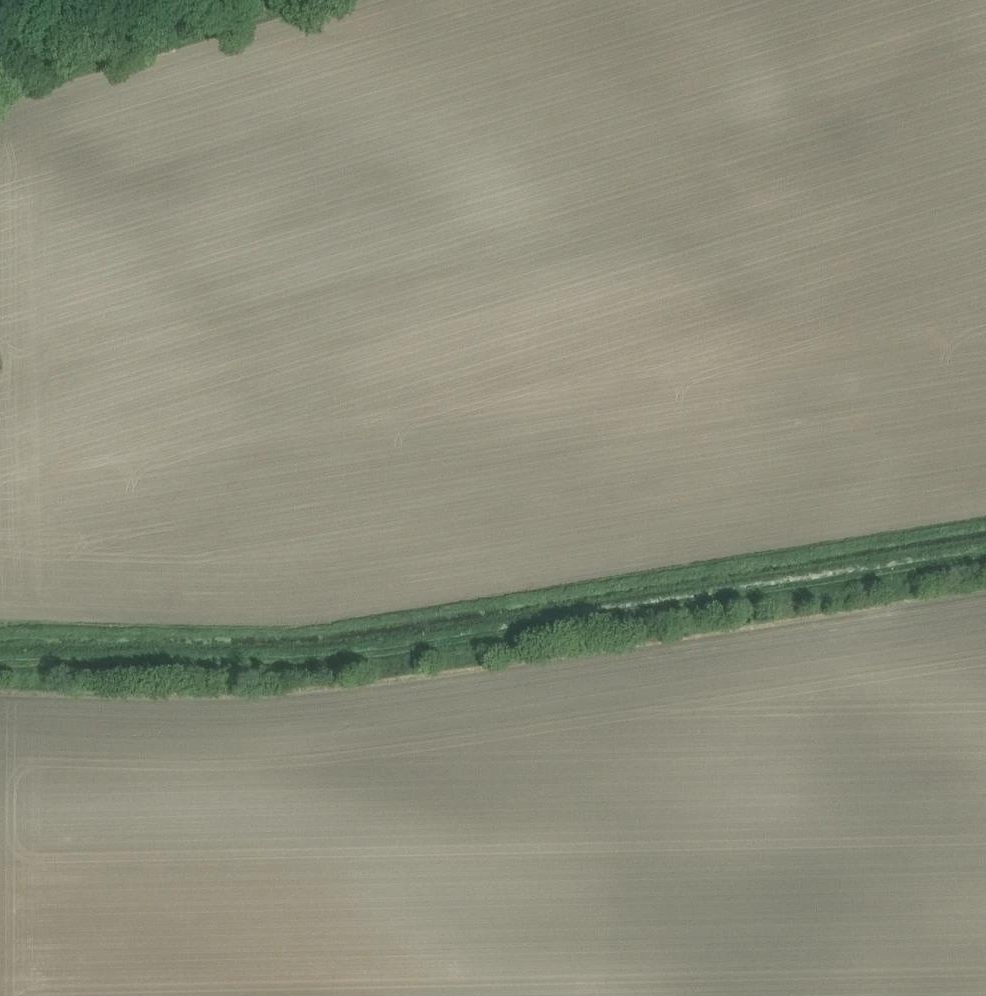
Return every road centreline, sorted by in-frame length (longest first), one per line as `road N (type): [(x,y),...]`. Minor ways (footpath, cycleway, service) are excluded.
road 1 (track): [(985,518),(338,617),(230,625),(0,622)]
road 2 (track): [(370,0),(0,113)]

